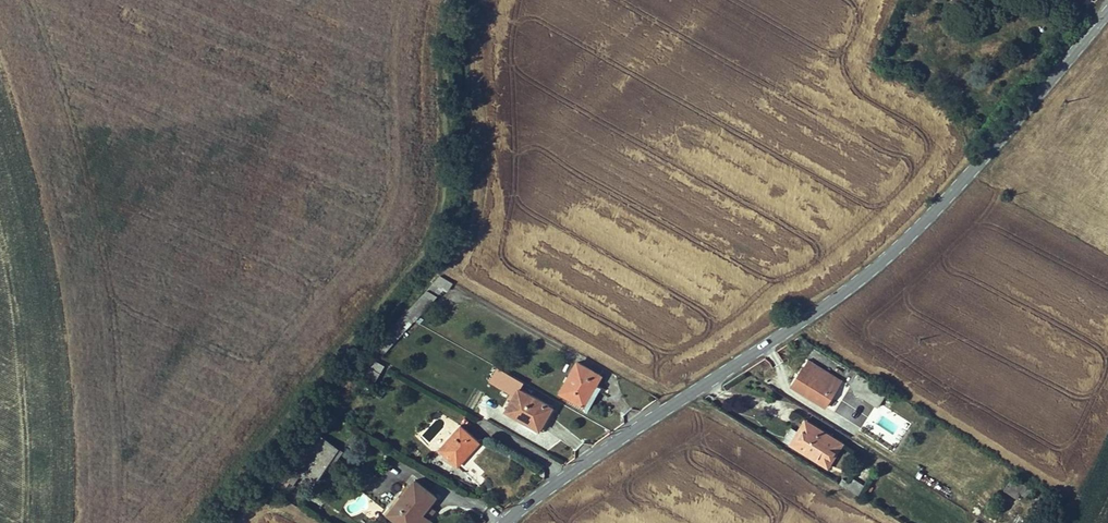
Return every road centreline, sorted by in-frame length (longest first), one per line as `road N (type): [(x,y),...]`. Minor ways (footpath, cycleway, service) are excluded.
road 1 (unclassified): [(512,522),(587,463),(835,301),(926,224),(1107,5)]

